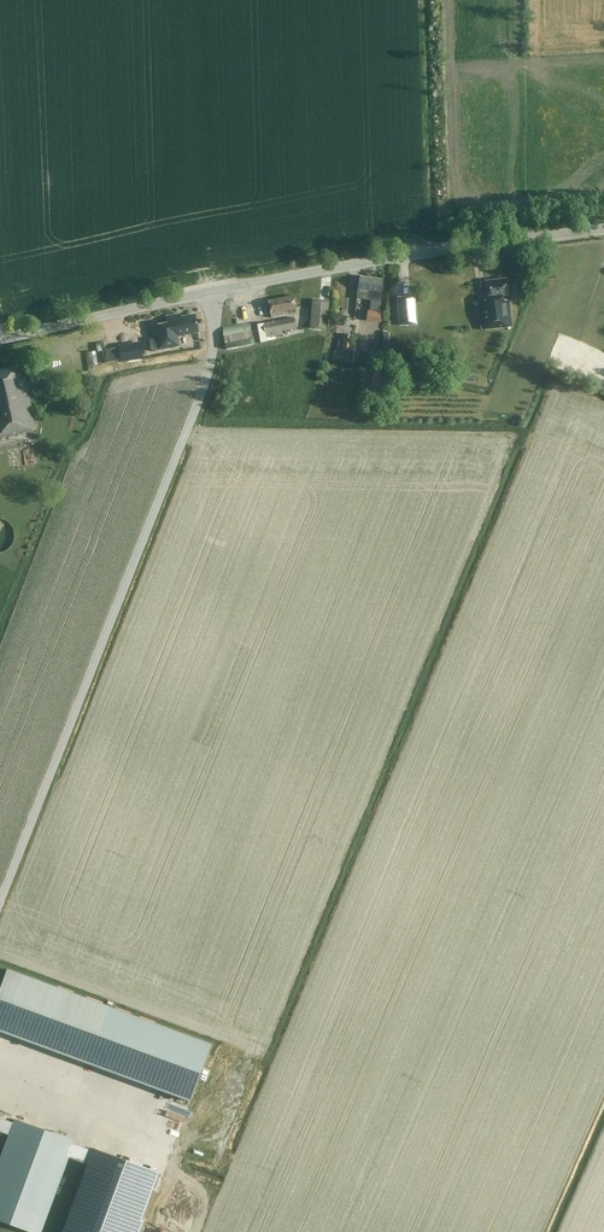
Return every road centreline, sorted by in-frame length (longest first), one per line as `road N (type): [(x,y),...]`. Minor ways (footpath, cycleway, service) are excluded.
road 1 (unclassified): [(0,902),(206,381),(213,295)]
road 2 (tertiary): [(213,295),(457,247),(603,230)]
road 3 (tertiary): [(0,340),(213,295)]
road 4 (track): [(200,1231),(212,1198),(209,1183),(71,1130)]

